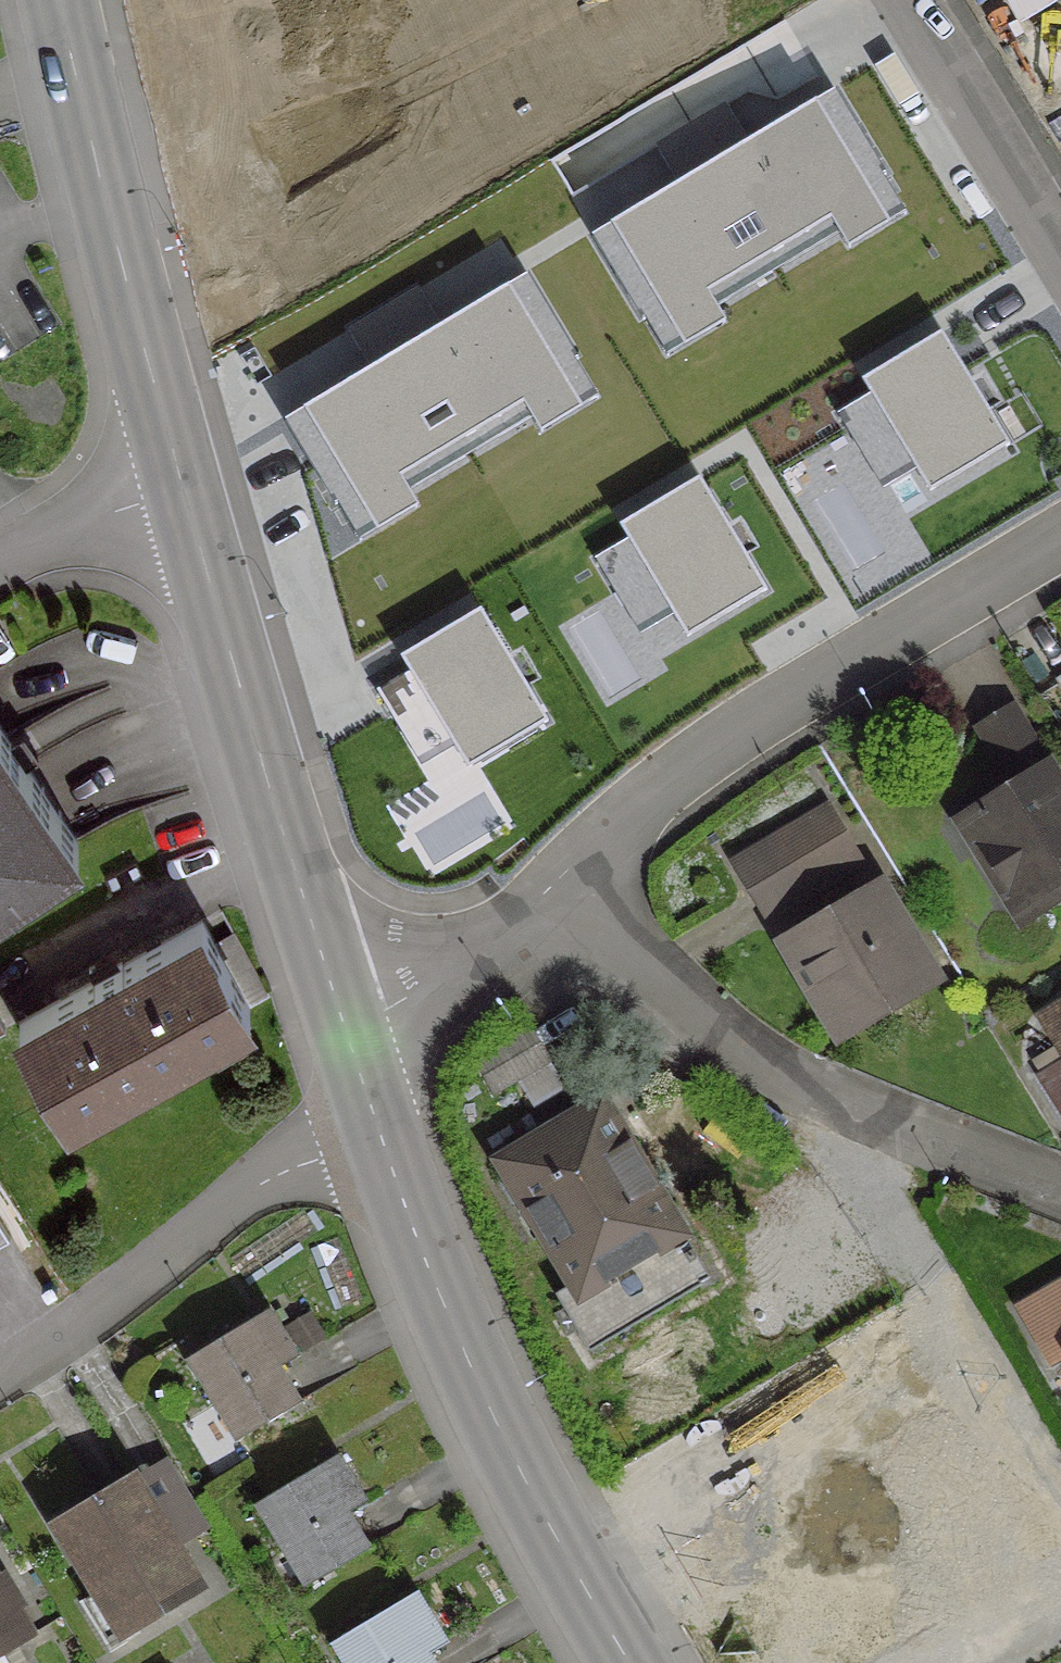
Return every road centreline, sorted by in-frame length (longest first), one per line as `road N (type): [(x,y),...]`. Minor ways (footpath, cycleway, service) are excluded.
road 1 (residential): [(1060,539),(673,786),(565,886)]
road 2 (residential): [(565,886),(740,1061),(1060,1196)]
road 3 (residential): [(179,475),(349,1037)]
road 4 (residential): [(381,1137),(478,1380),(565,1556),(629,1662)]
road 5 (unclassified): [(57,0),(179,475)]
road 6 (residential): [(381,1137),(272,1175),(0,1376)]
road 7 (residential): [(1060,256),(903,0)]
road 8 (residential): [(565,886),(503,940),(349,1037)]
road 9 (residential): [(0,550),(83,509),(179,475)]

